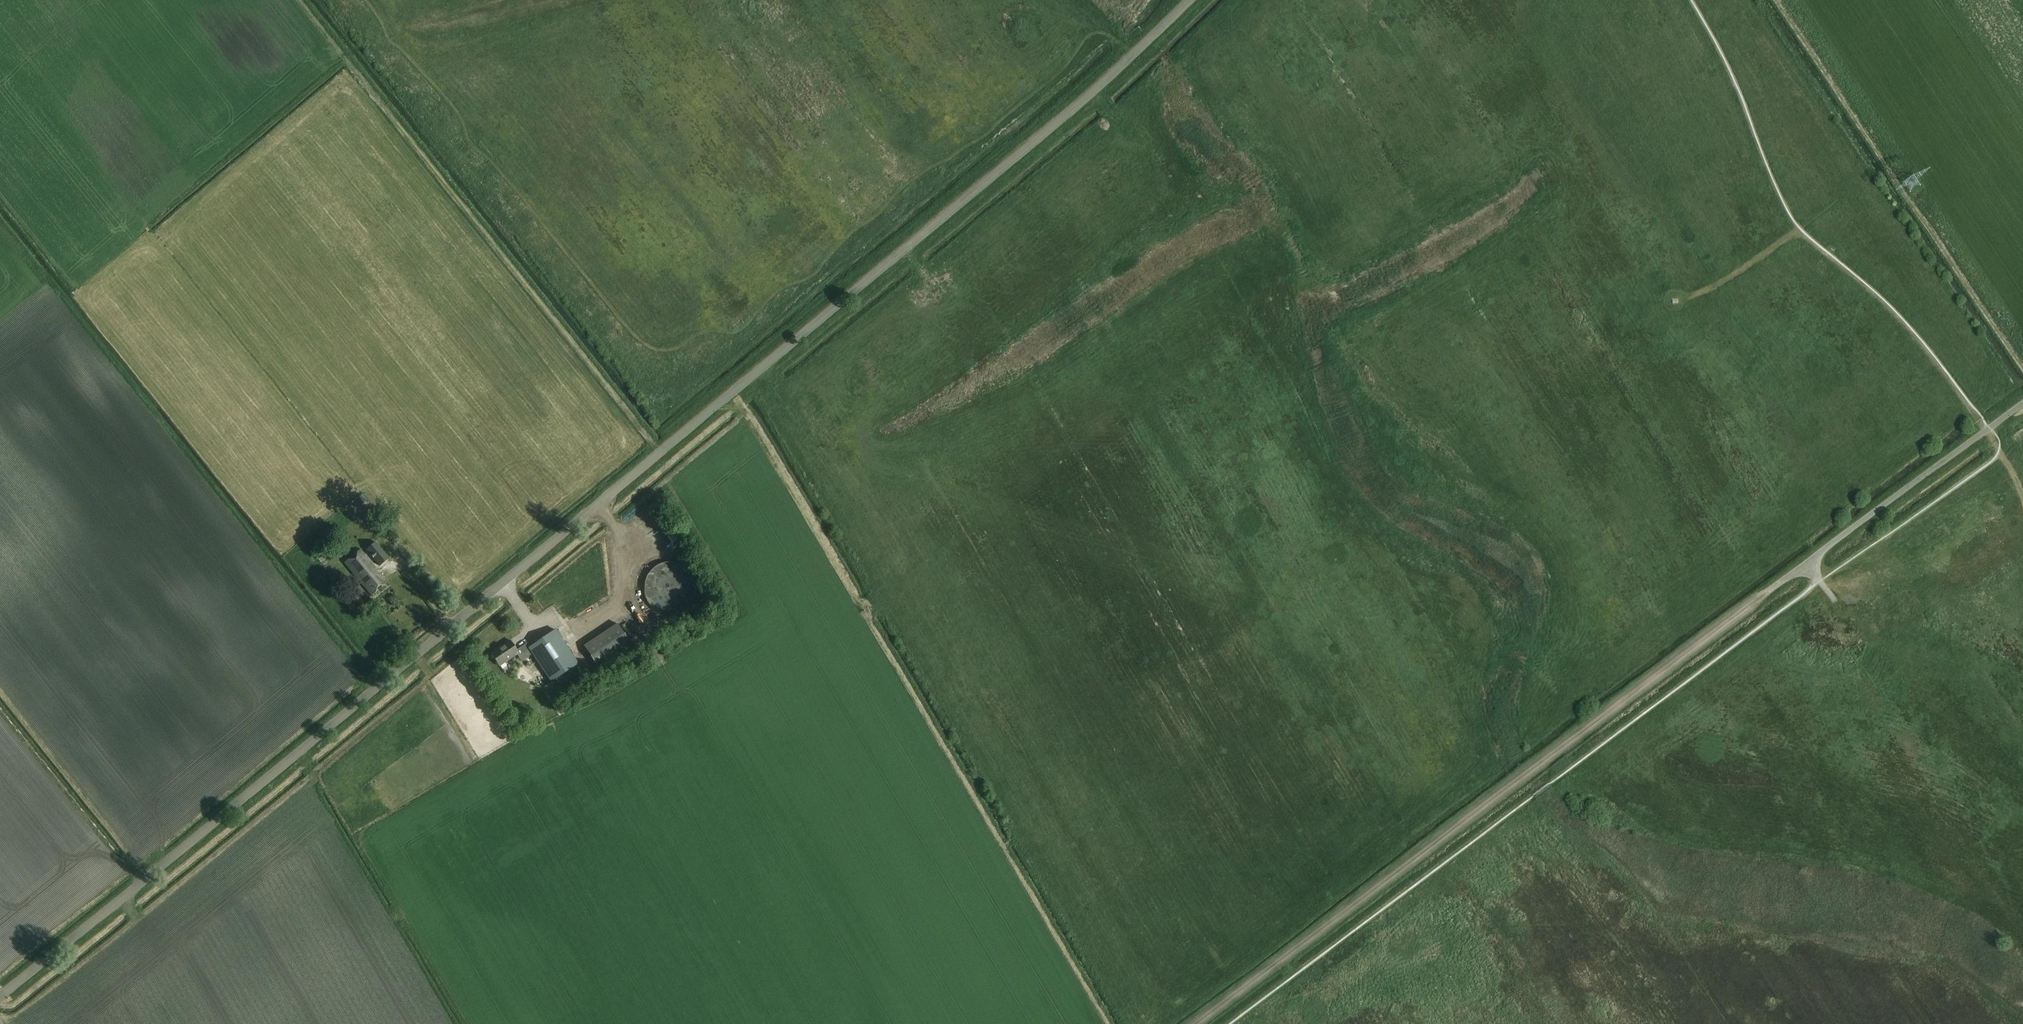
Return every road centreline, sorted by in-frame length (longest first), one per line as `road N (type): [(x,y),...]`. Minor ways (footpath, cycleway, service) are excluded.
road 1 (tertiary): [(0,995),(756,373),(1191,0)]
road 2 (track): [(1195,1023),(1808,564)]
road 3 (track): [(661,452),(301,0)]
road 4 (unclassified): [(1808,564),(2022,404)]

